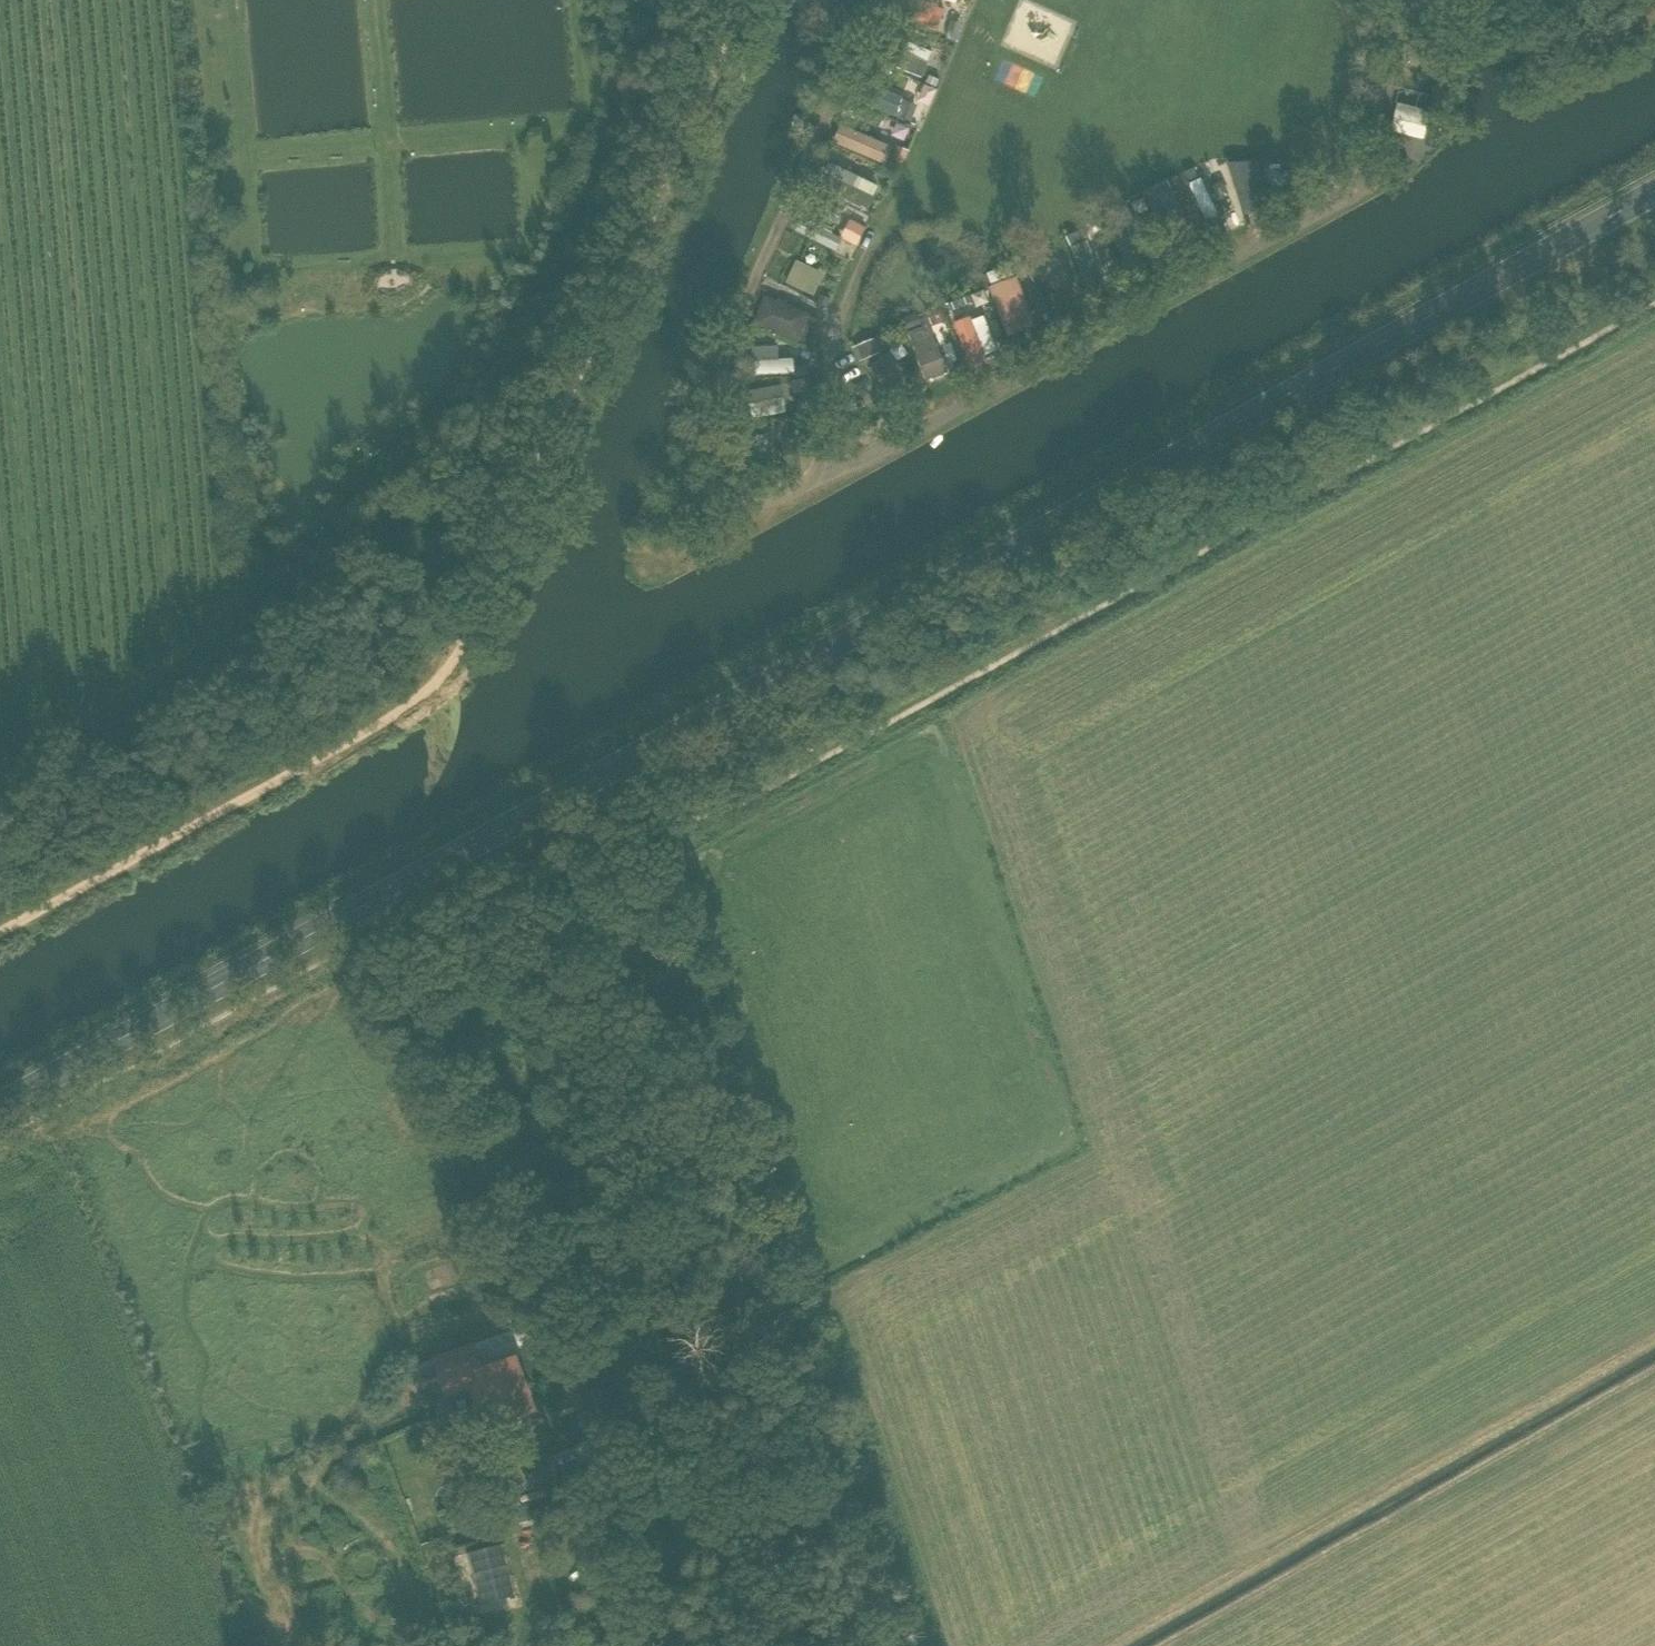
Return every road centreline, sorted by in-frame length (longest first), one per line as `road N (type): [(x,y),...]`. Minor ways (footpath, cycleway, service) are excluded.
road 1 (primary): [(376,895),(1654,194)]
road 2 (unclassified): [(618,1517),(376,895)]
road 3 (primary): [(0,1104),(376,895)]

